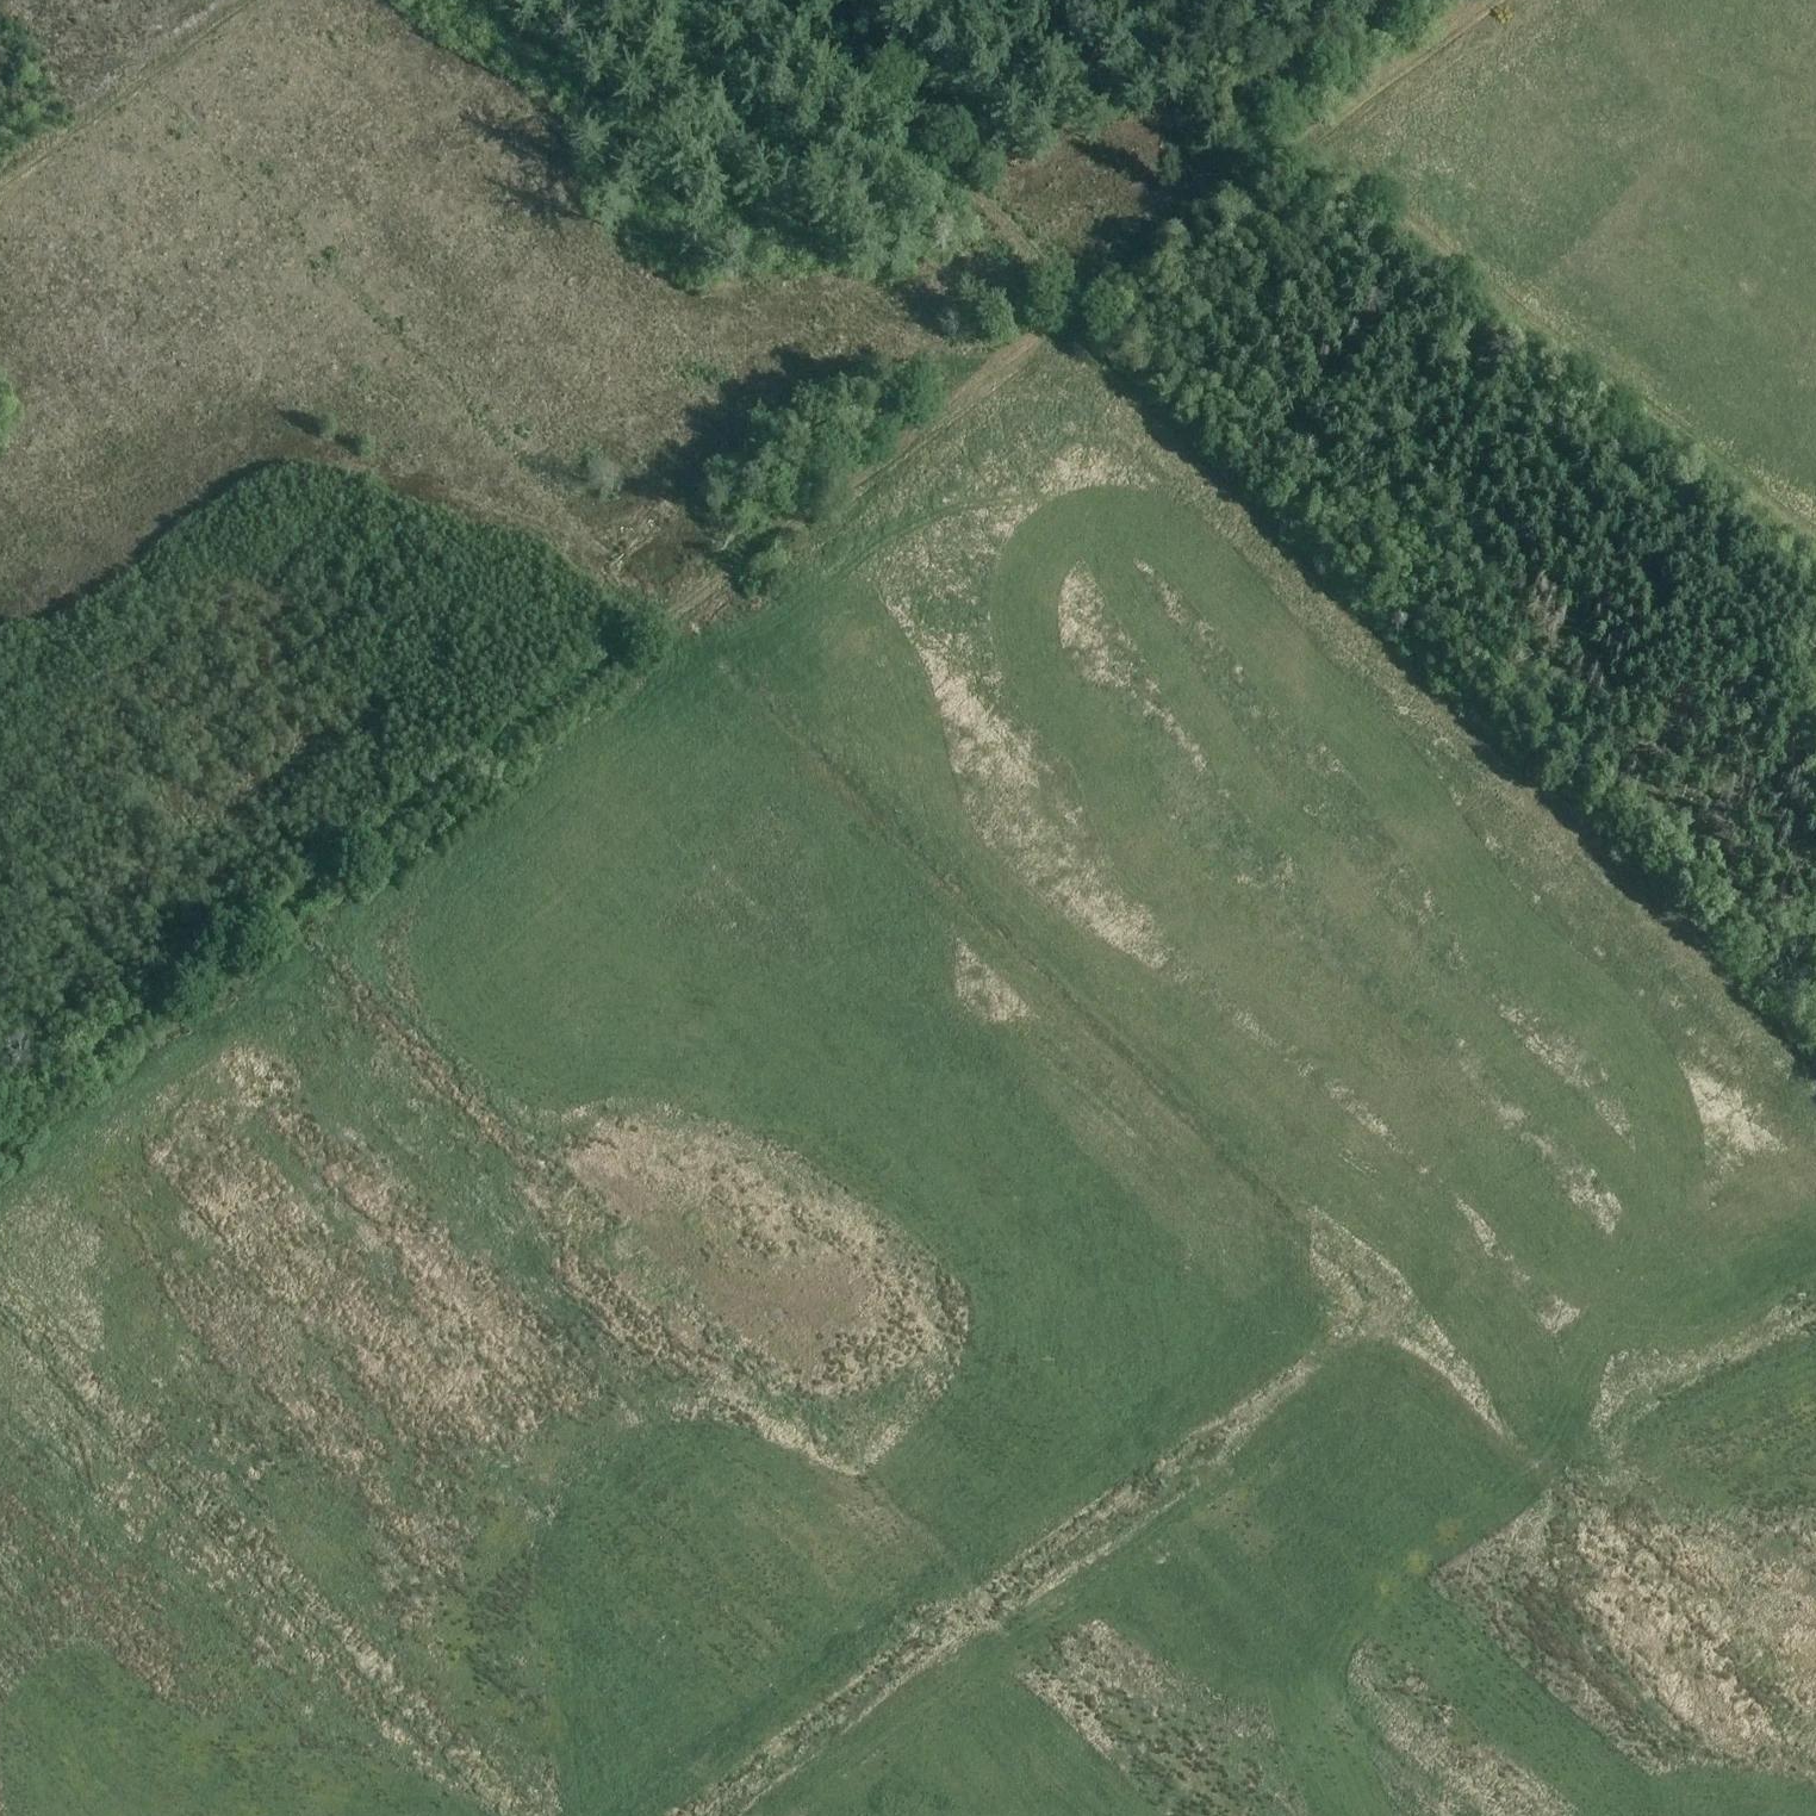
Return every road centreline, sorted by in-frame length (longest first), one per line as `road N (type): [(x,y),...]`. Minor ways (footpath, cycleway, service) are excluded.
road 1 (track): [(1496,0),(1203,209),(0,1125)]

